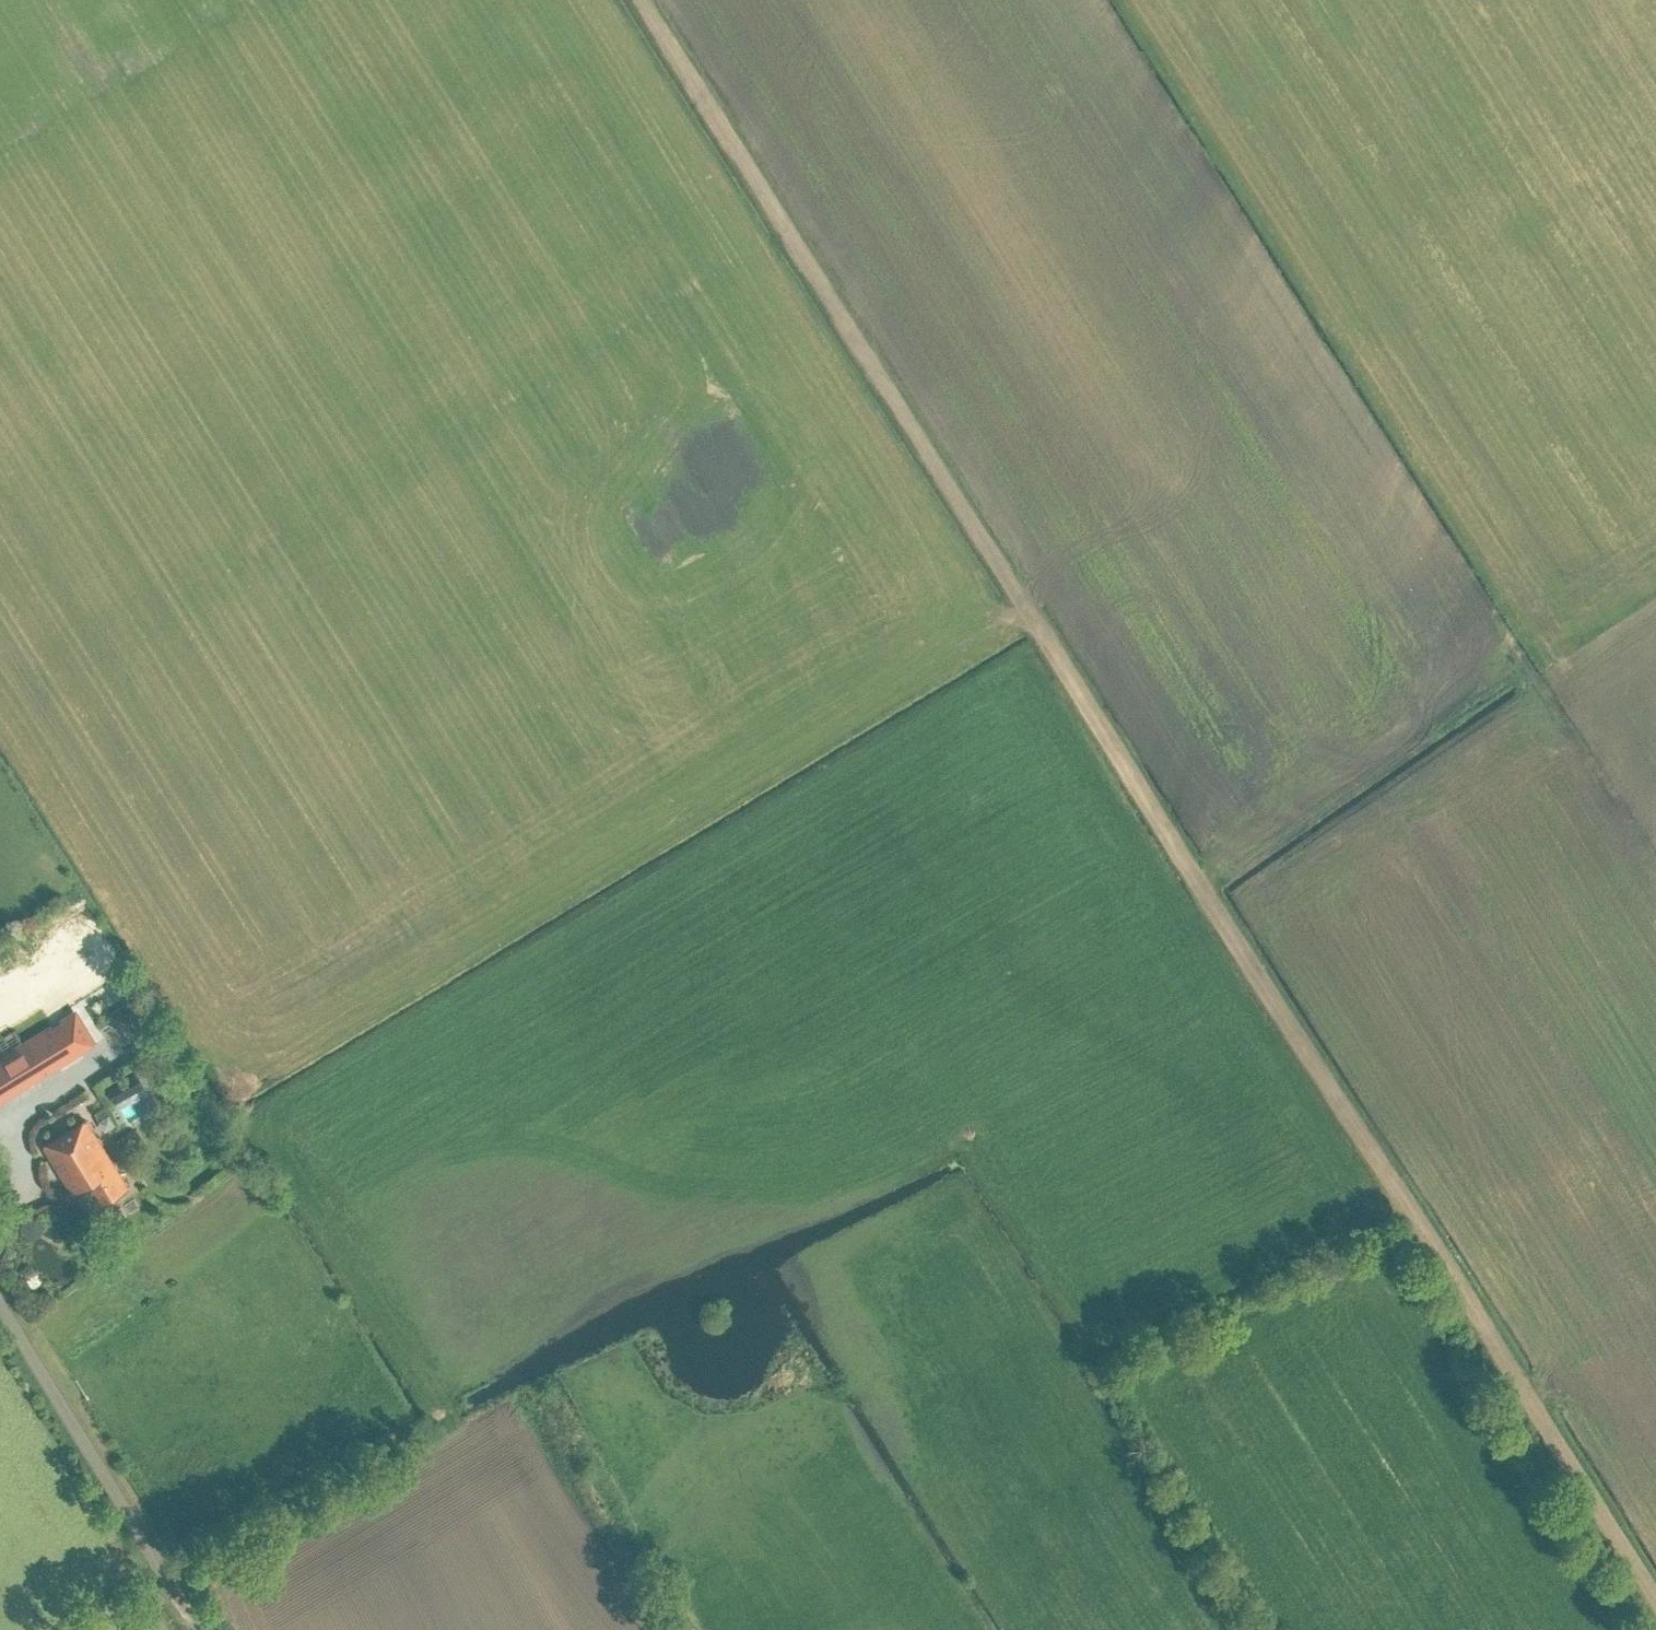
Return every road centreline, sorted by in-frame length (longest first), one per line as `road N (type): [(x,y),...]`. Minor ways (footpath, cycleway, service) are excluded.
road 1 (unclassified): [(222,1629),(189,1562),(0,1284)]

